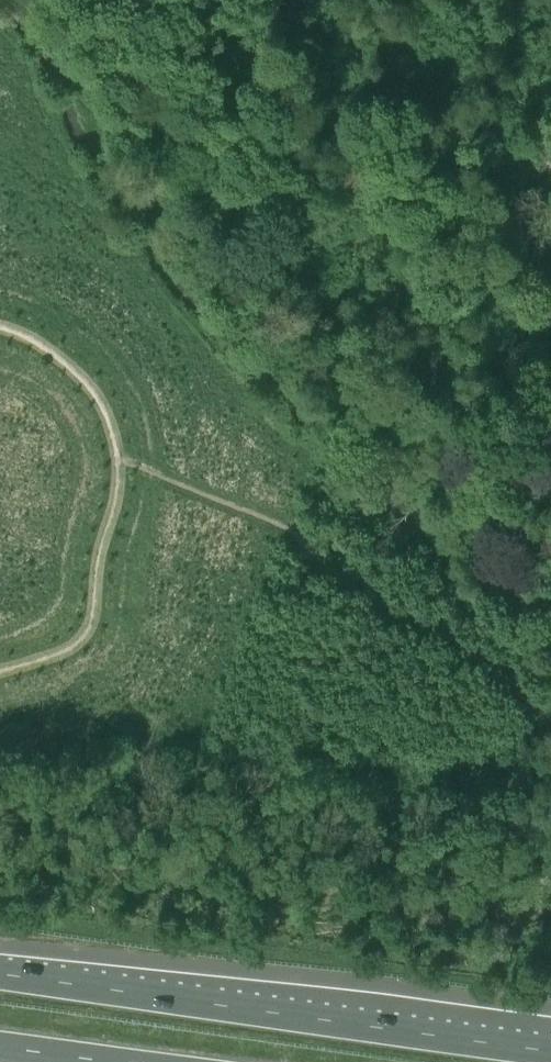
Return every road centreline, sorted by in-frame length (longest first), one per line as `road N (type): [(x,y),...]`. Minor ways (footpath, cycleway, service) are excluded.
road 1 (motorway): [(550,1049),(0,974)]
road 2 (motorway): [(0,1046),(121,1061)]

